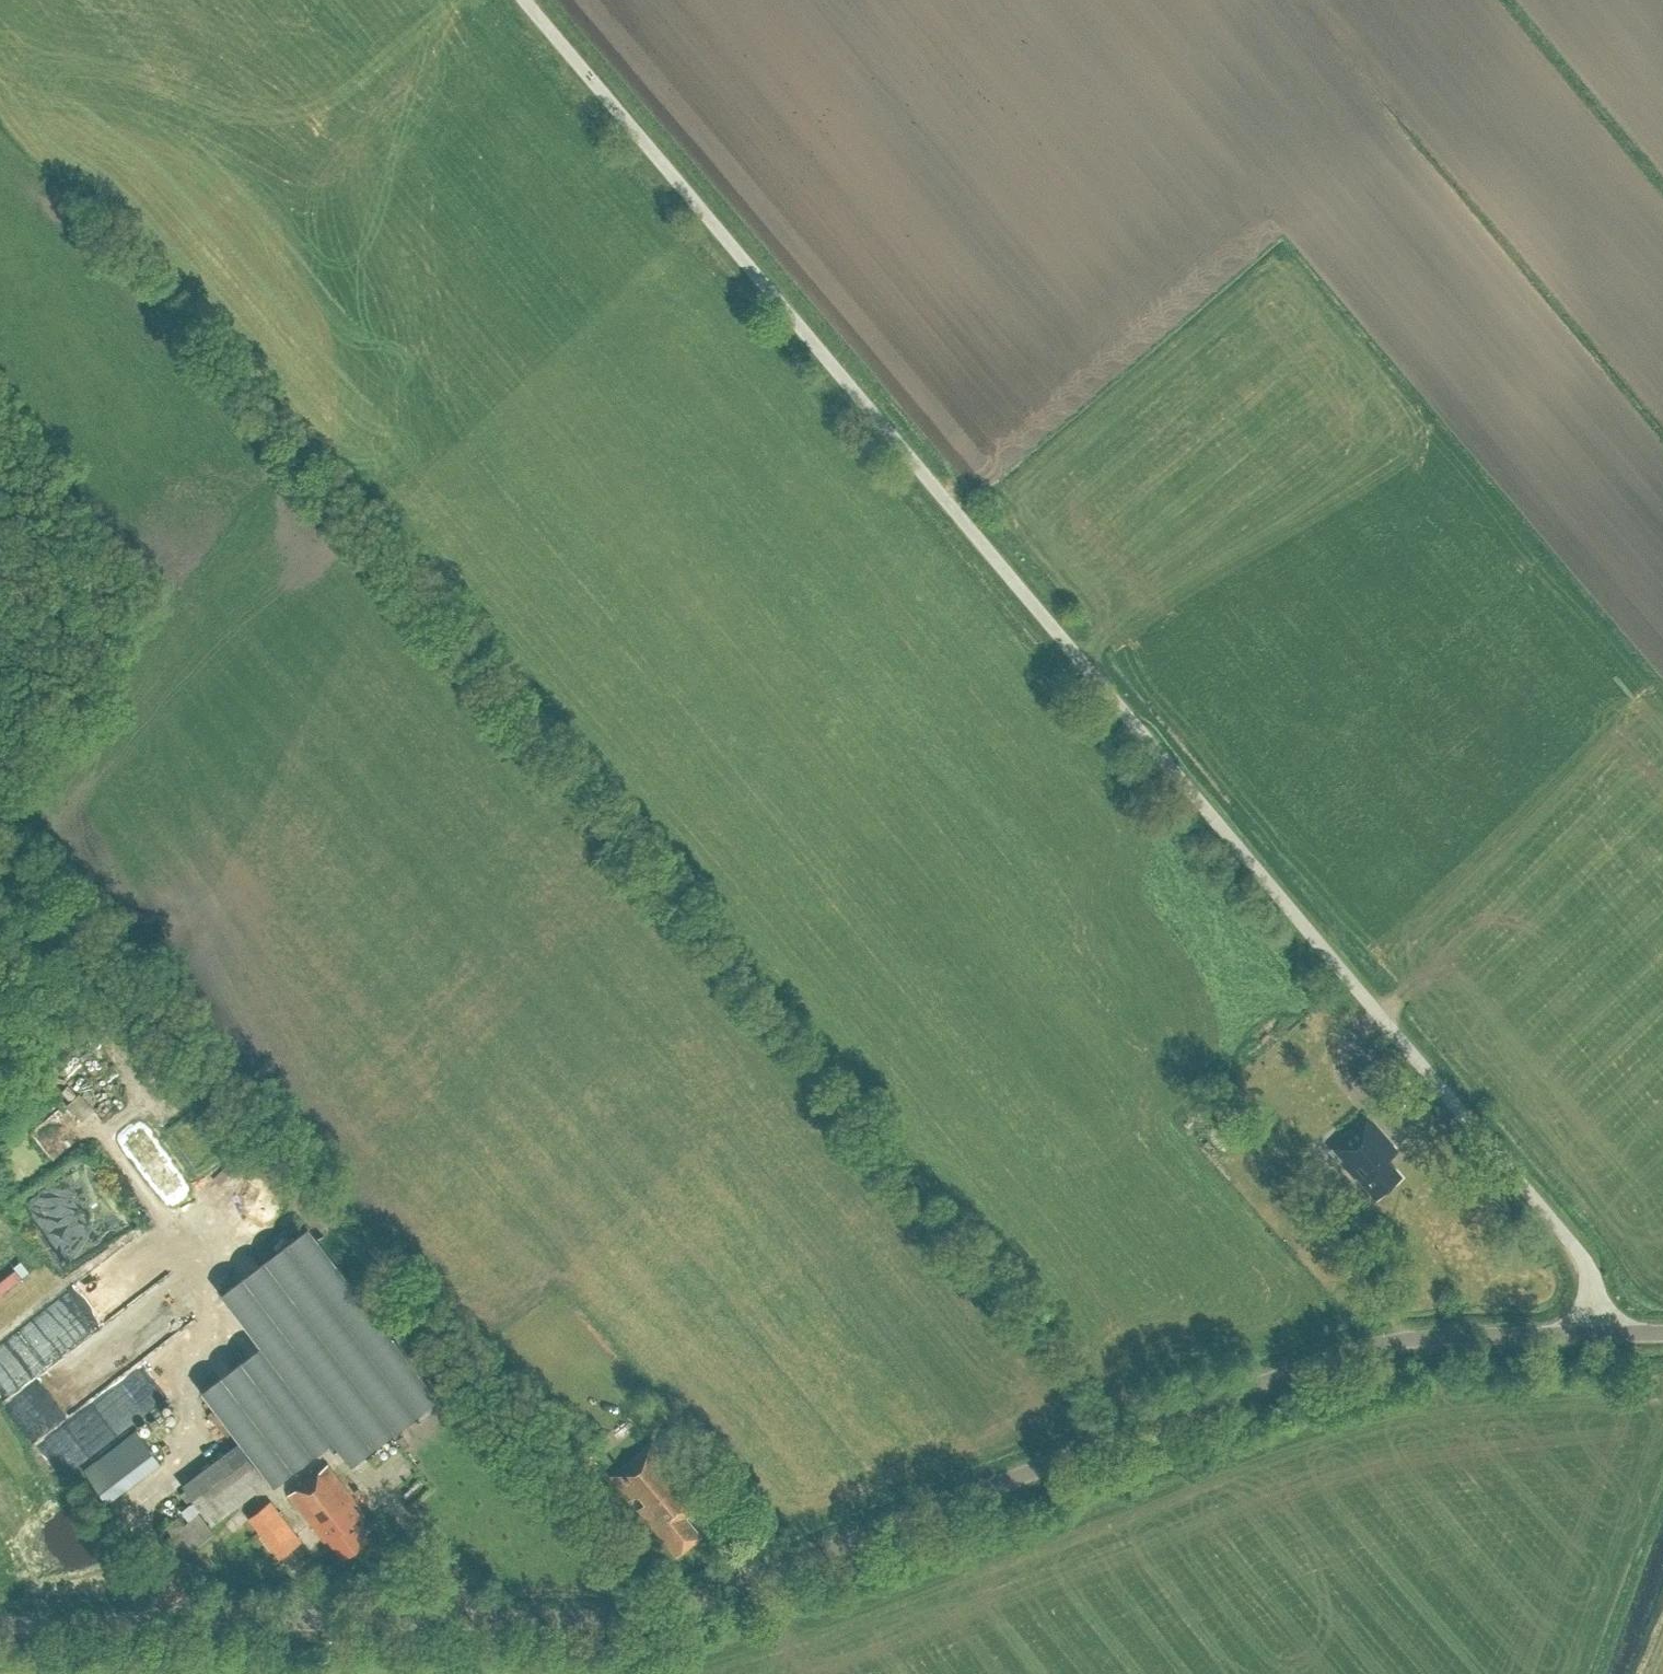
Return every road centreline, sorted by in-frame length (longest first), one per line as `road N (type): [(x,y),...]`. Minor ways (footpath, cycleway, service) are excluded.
road 1 (unclassified): [(1595,1332),(1589,1275),(1569,1239),(525,0)]
road 2 (unclassified): [(0,1624),(641,1613),(697,1599),(1350,1351),(1439,1334),(1595,1332)]

